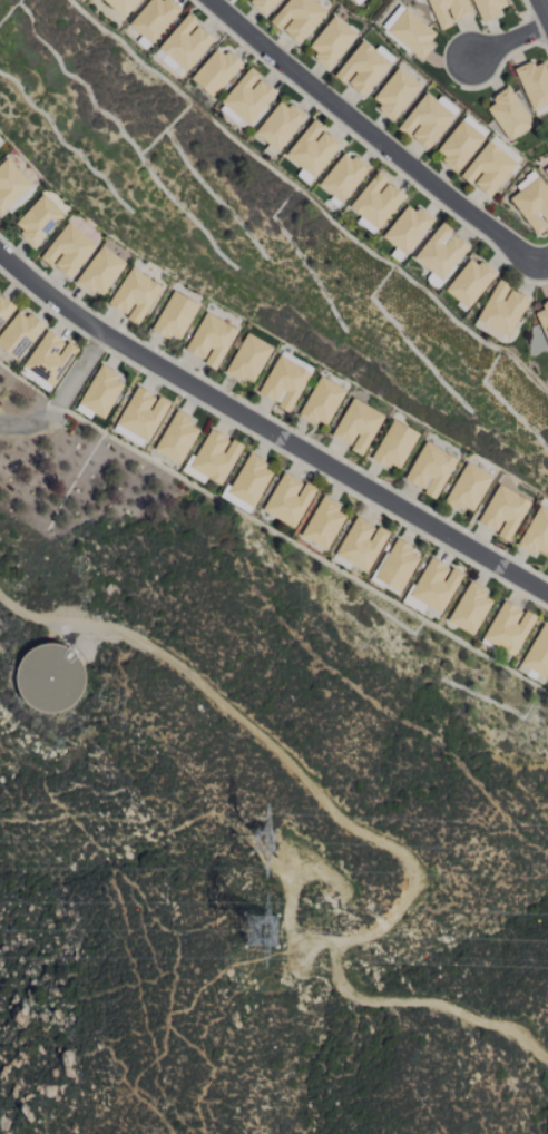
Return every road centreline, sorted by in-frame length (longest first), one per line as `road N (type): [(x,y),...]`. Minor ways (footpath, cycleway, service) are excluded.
road 1 (track): [(0,594),(63,623),(120,630),(182,661),(344,821),(415,858),(413,891),(385,928),(336,947),(366,1000),(443,1004),(547,1059)]
road 2 (residential): [(0,253),(101,335),(547,594)]
road 3 (residential): [(212,0),(527,261),(547,262)]

